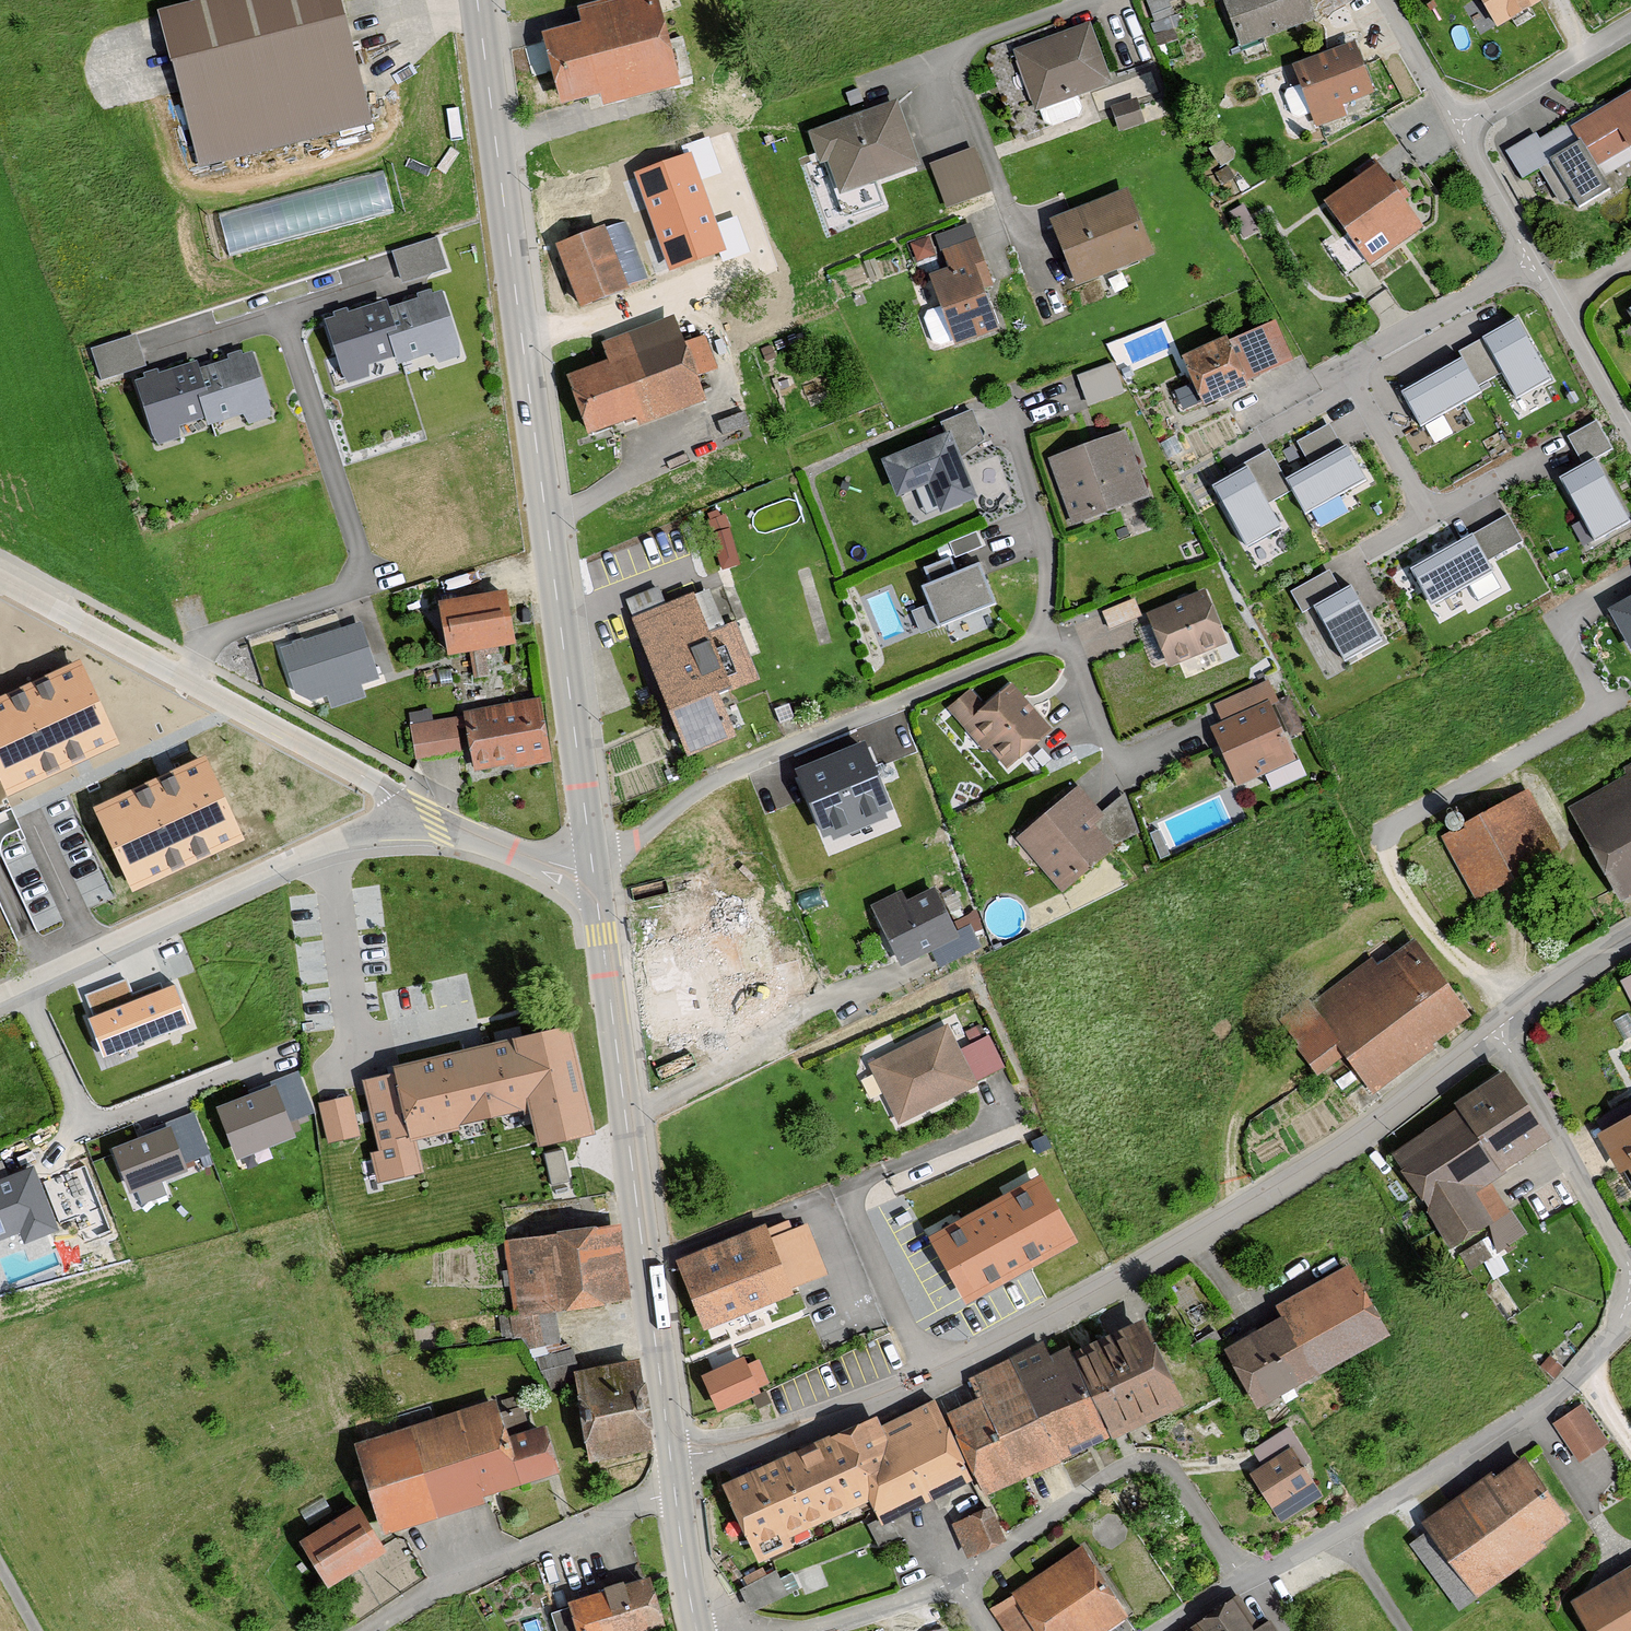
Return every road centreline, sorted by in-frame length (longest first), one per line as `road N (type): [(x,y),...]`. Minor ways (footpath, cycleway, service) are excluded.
road 1 (residential): [(1498,1026),(1359,1136),(999,1340),(748,1445),(672,1457)]
road 2 (tertiary): [(479,0),(594,877)]
road 3 (tertiary): [(594,877),(672,1457)]
road 4 (residential): [(1164,1630),(1554,1395),(1630,1304)]
road 5 (residential): [(594,877),(733,770),(1044,636)]
road 6 (residential): [(1630,436),(1386,0)]
road 7 (residential): [(423,813),(0,582)]
road 8 (residential): [(423,813),(330,841),(0,996)]
road 9 (residential): [(676,1491),(439,1589),(374,1630)]
road 10 (residential): [(1498,1026),(1630,1271)]
road 11 (residential): [(777,1630),(960,1580),(990,1630)]
road 12 (residential): [(594,877),(423,813)]
road 13 (residential): [(1630,933),(1498,1026)]
road 14 (tertiary): [(676,1491),(697,1630)]

